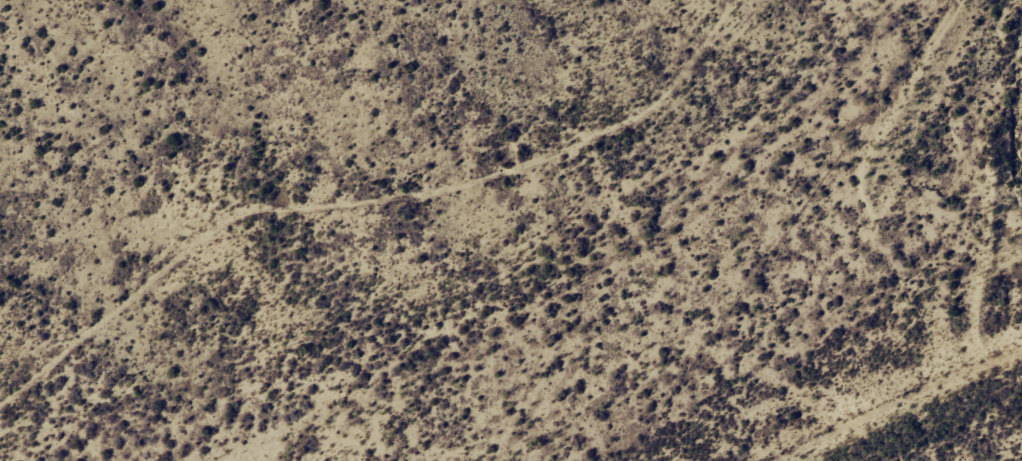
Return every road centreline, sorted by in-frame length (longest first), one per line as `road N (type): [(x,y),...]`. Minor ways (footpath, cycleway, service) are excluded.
road 1 (track): [(0,424),(236,254),(582,150),(676,95),(737,0)]

